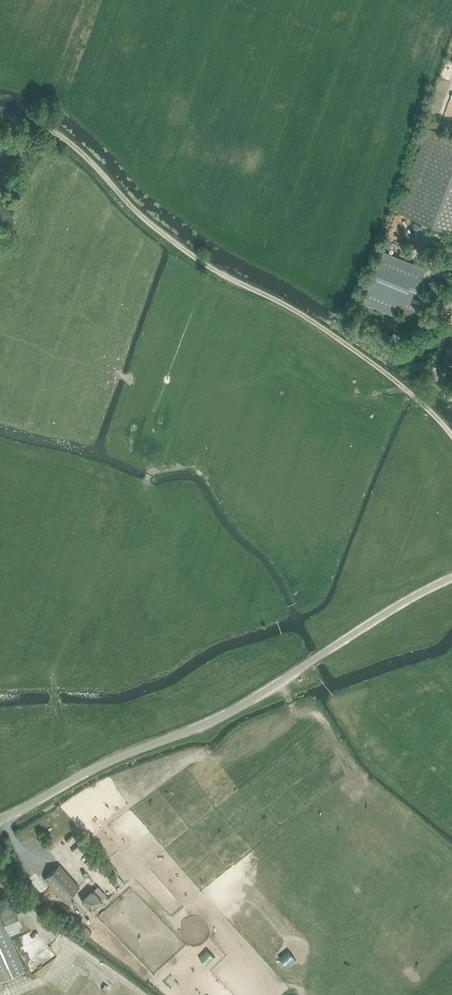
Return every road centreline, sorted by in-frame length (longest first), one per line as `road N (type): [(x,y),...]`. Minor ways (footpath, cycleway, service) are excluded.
road 1 (track): [(0,111),(53,131),(188,254),(297,311),(405,390),(451,437)]
road 2 (unclassified): [(0,819),(127,753),(230,715),(451,578)]

